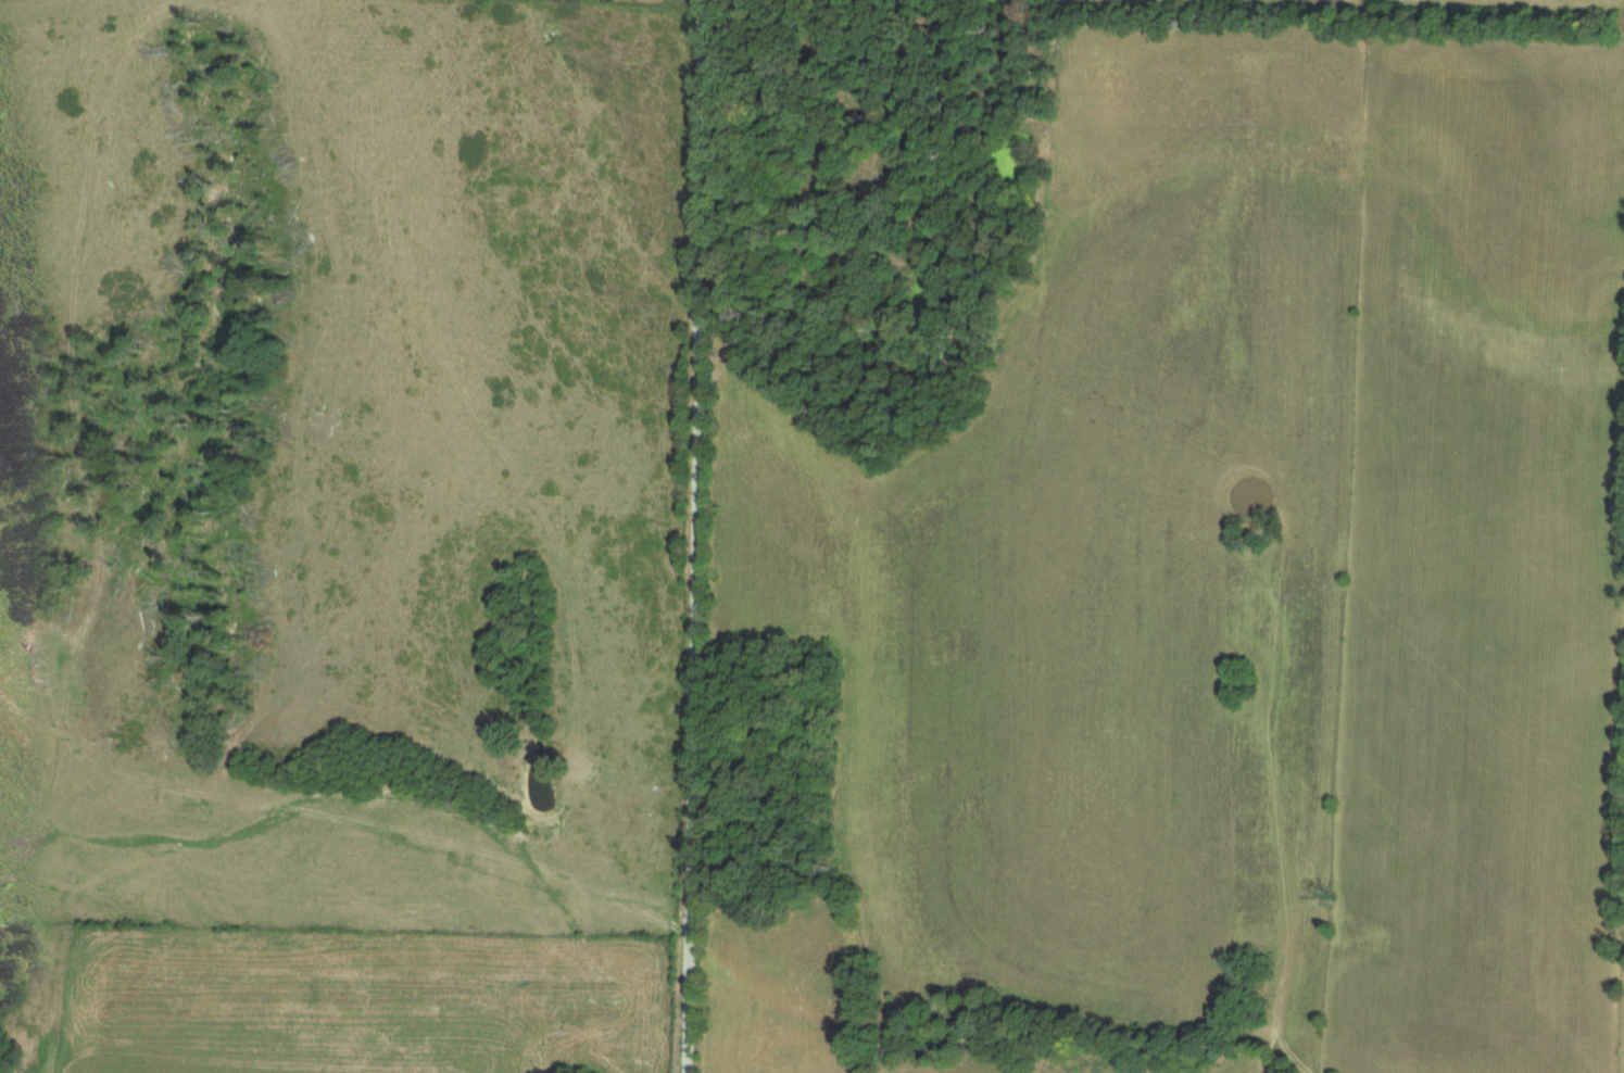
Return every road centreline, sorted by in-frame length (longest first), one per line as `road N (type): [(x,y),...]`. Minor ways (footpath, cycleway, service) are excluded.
road 1 (residential): [(684,1072),(698,0)]

